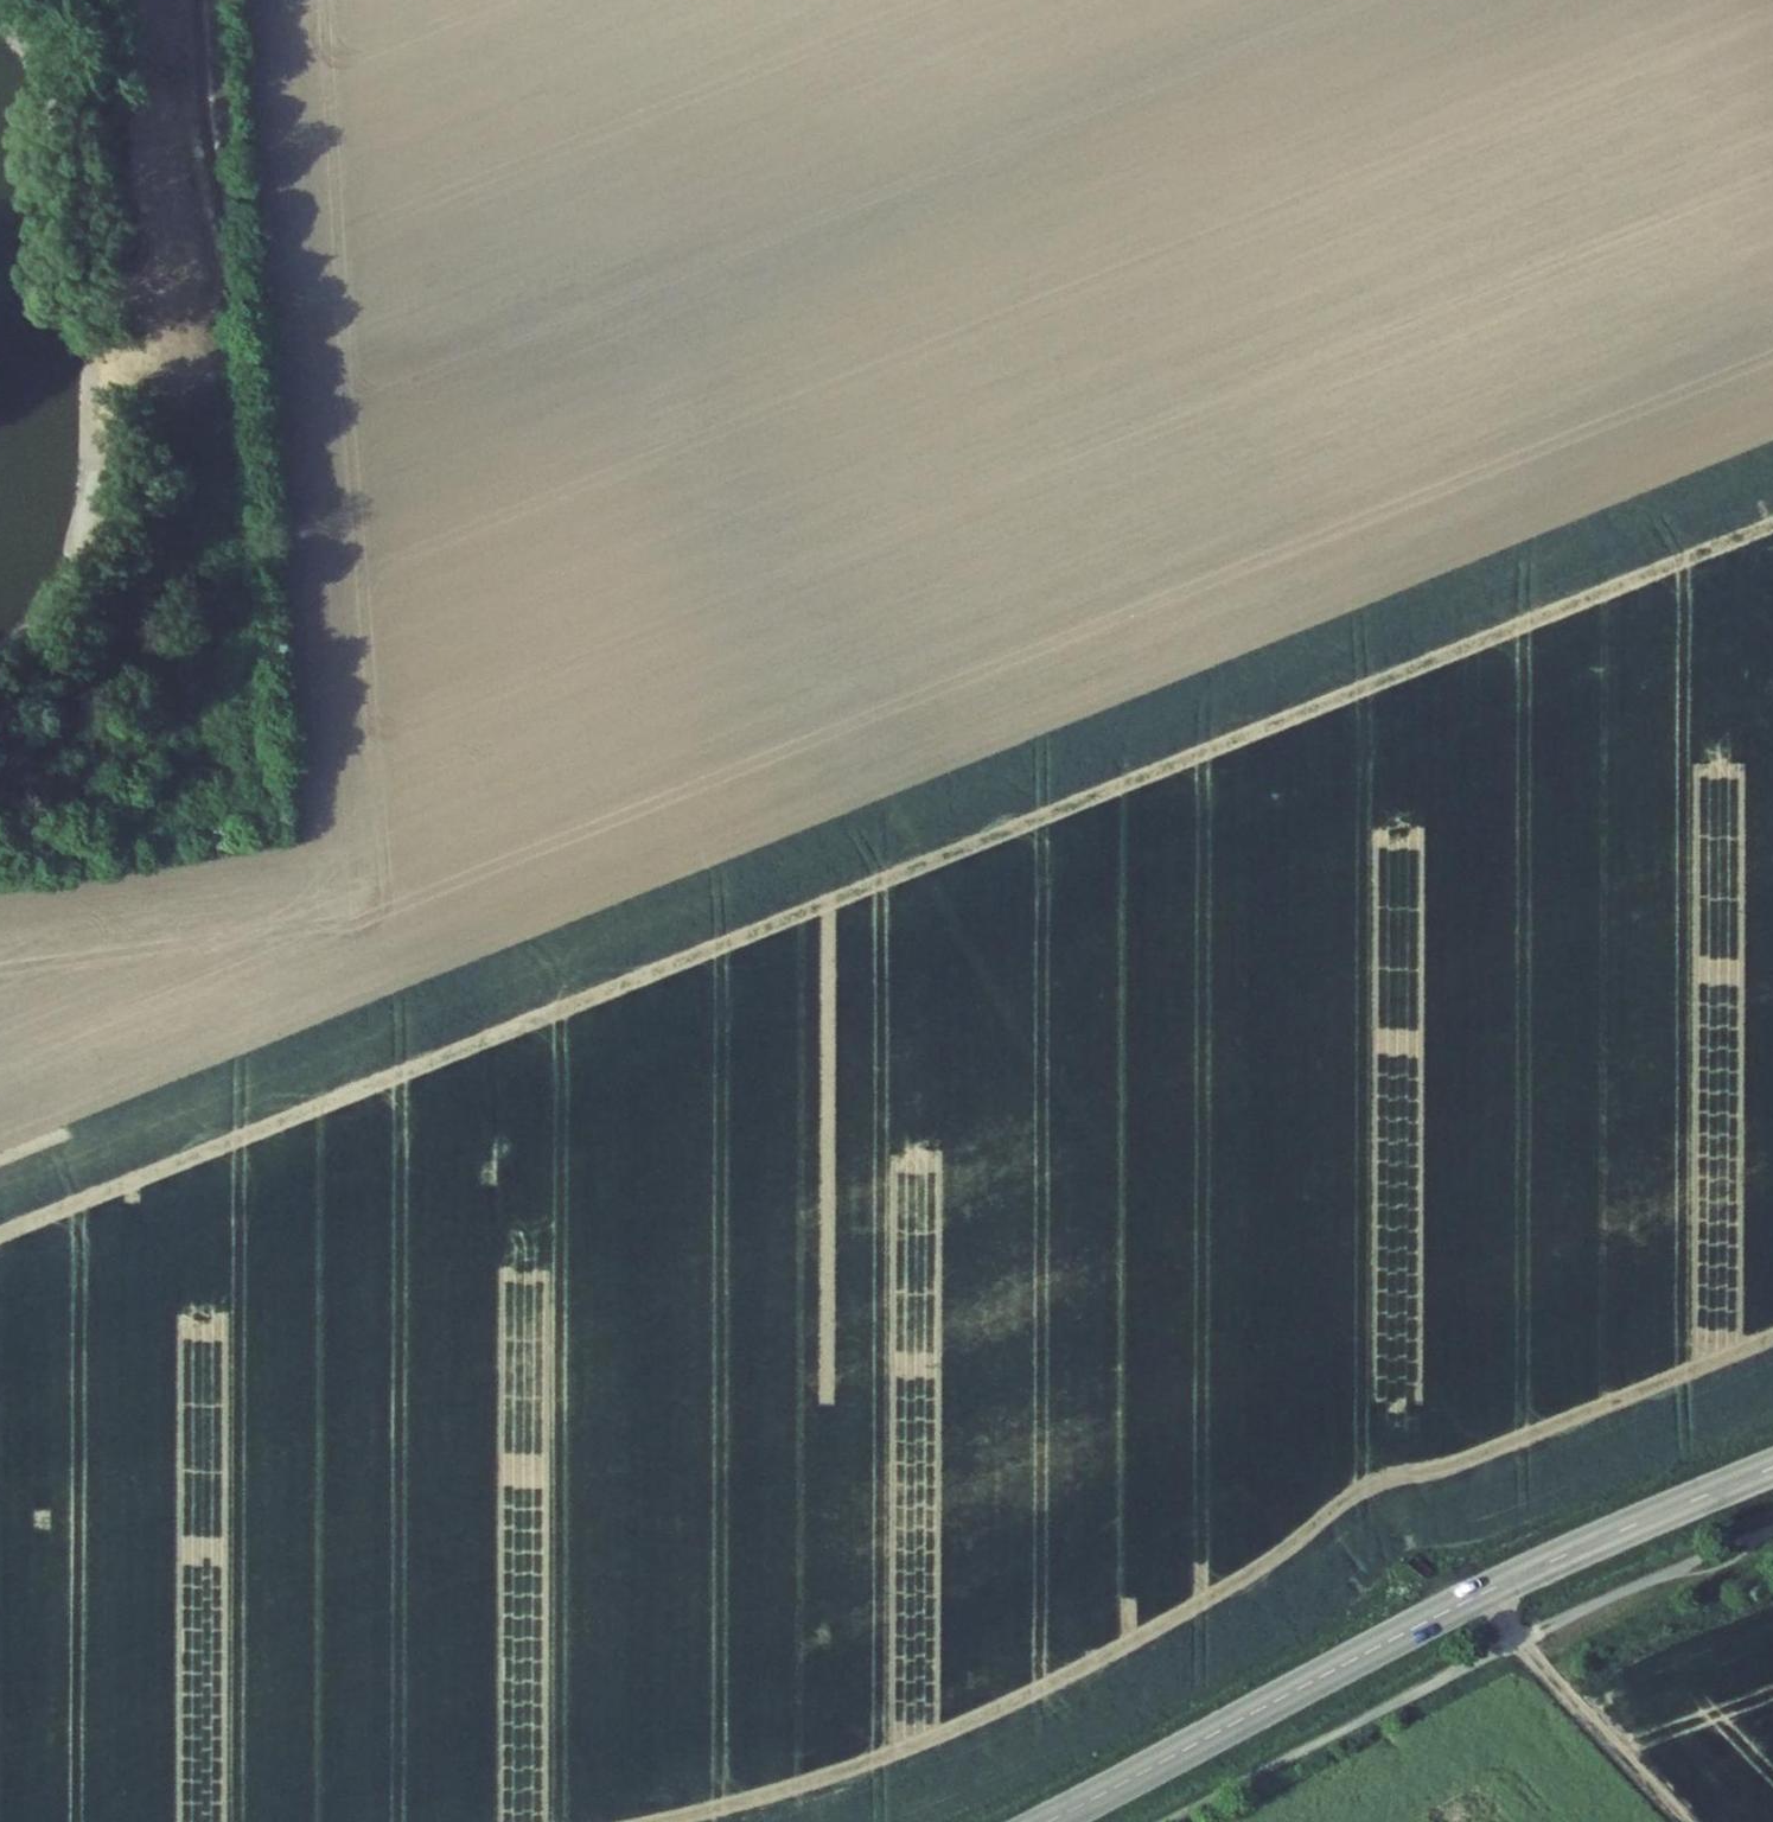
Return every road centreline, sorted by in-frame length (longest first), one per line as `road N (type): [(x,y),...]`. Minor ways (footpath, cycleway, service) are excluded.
road 1 (secondary): [(1772,1467),(1450,1609),(1046,1821)]
road 2 (track): [(1691,1821),(1486,1592)]

